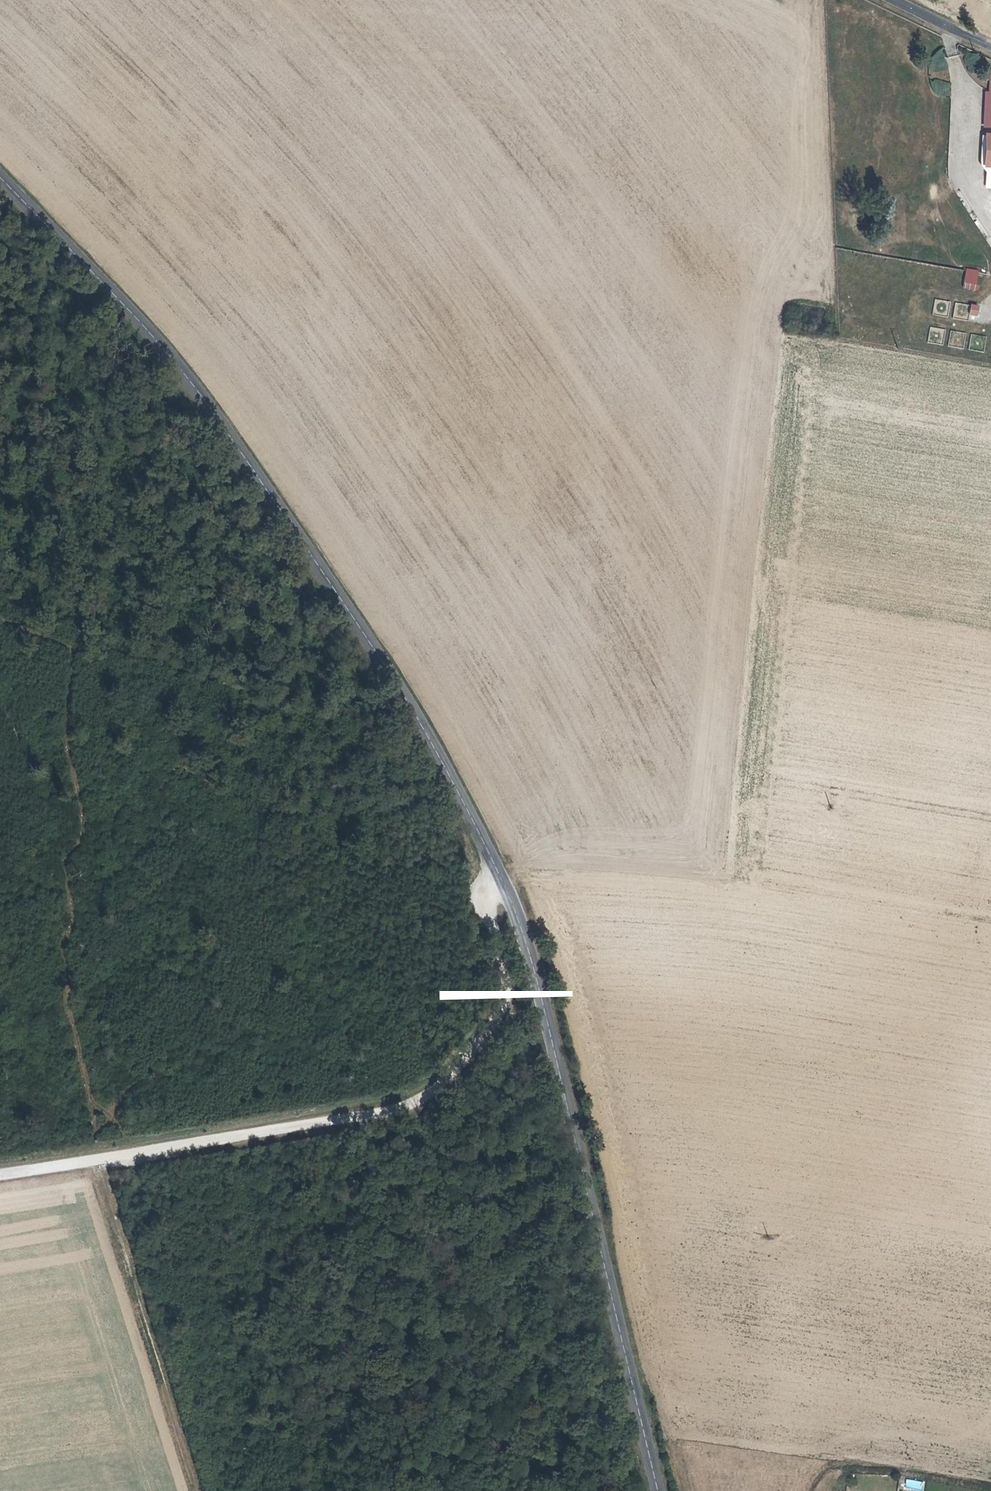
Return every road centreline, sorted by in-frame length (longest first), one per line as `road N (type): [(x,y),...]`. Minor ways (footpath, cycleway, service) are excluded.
road 1 (tertiary): [(499,879),(378,661),(187,372),(0,183)]
road 2 (unclassified): [(0,1176),(405,1113),(457,1075),(502,1015),(506,972),(487,908),(499,879)]
road 3 (tertiary): [(657,1490),(585,1165),(517,911),(499,879)]

